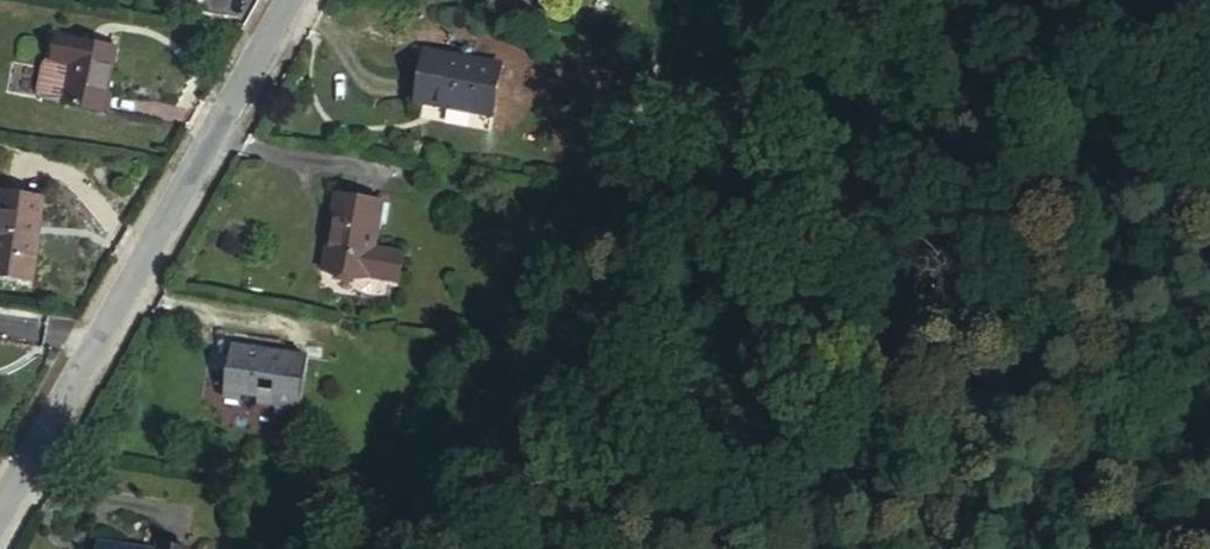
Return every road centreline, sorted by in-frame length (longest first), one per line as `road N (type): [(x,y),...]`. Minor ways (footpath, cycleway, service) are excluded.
road 1 (residential): [(290,0),(0,516)]

